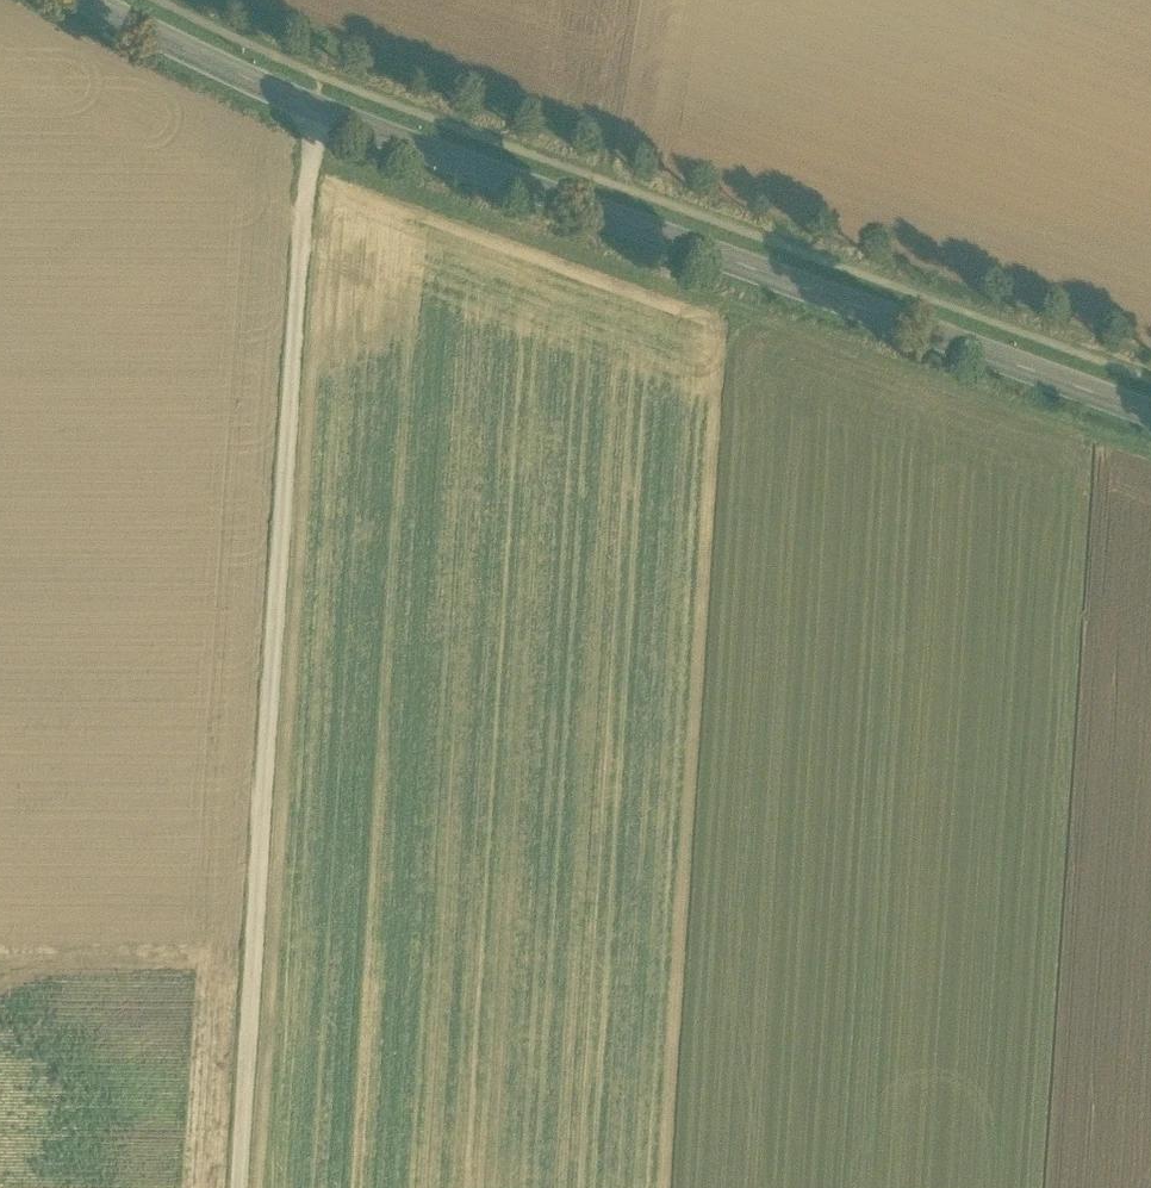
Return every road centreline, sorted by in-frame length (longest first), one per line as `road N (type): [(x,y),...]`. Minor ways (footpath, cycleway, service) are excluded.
road 1 (secondary): [(1150,417),(317,120),(70,0)]
road 2 (track): [(236,1187),(302,226),(317,120)]

